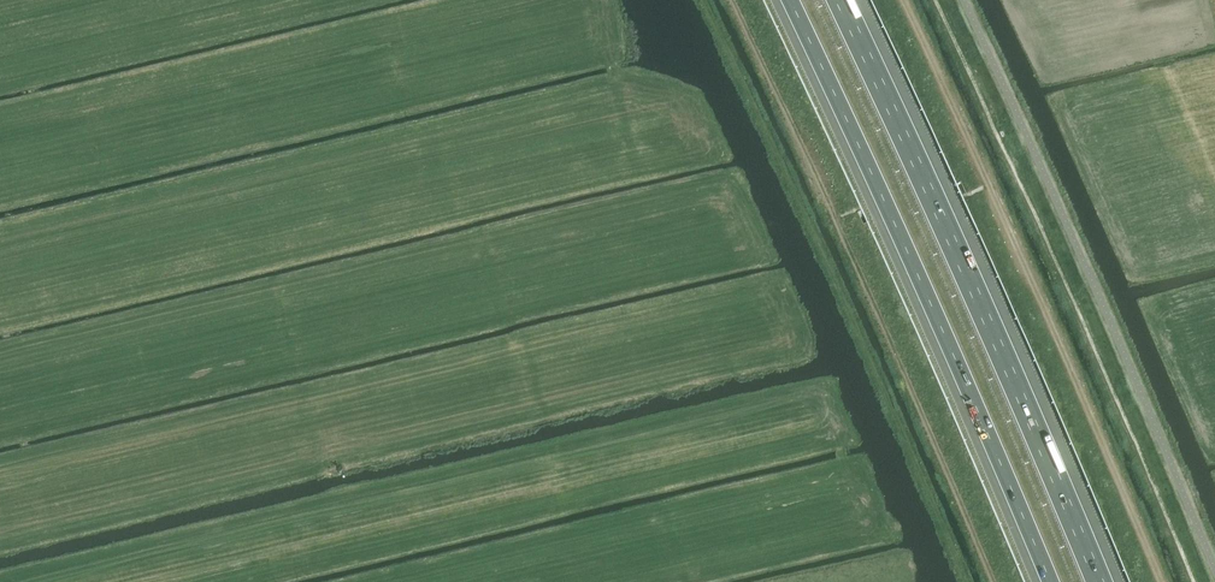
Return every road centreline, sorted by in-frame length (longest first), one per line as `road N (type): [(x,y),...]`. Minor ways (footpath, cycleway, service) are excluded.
road 1 (track): [(731,0),(993,581)]
road 2 (motorway): [(1100,581),(840,0)]
road 3 (motorway): [(791,0),(1050,581)]
road 4 (track): [(1160,581),(902,0)]

